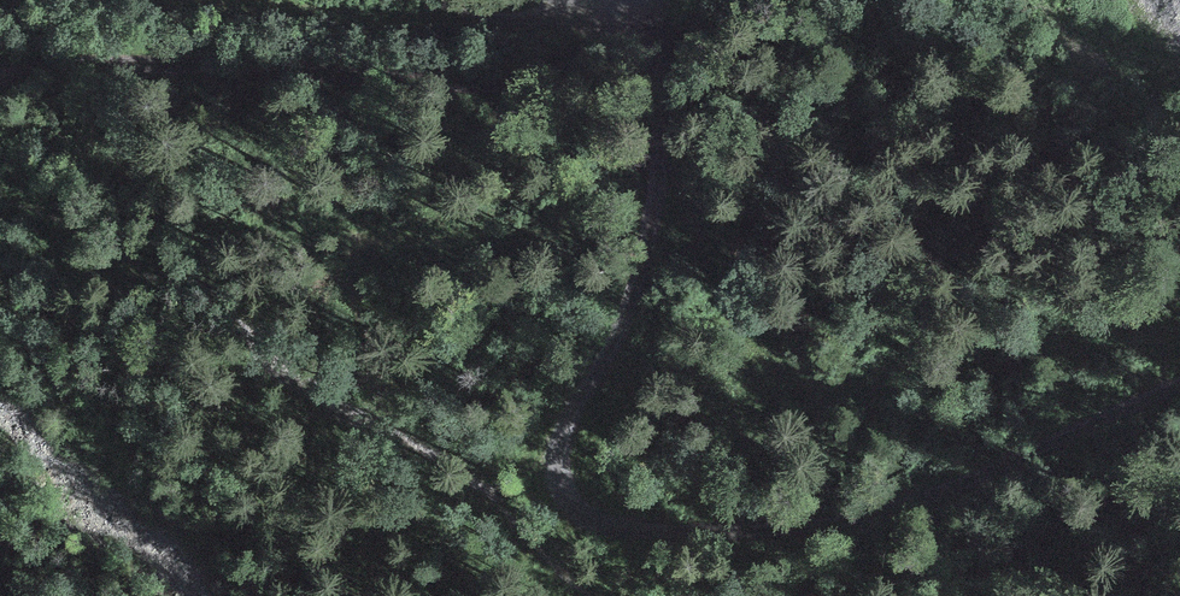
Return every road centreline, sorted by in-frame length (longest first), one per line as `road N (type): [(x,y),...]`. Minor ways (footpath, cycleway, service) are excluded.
road 1 (track): [(1179,386),(983,478),(874,516),(723,532),(635,529),(580,511),(560,475),(562,446),(626,320),(663,187),(660,0)]
road 2 (track): [(0,76),(70,62),(219,64),(486,83),(574,63),(658,27)]
road 3 (track): [(601,0),(526,16),(444,0)]

